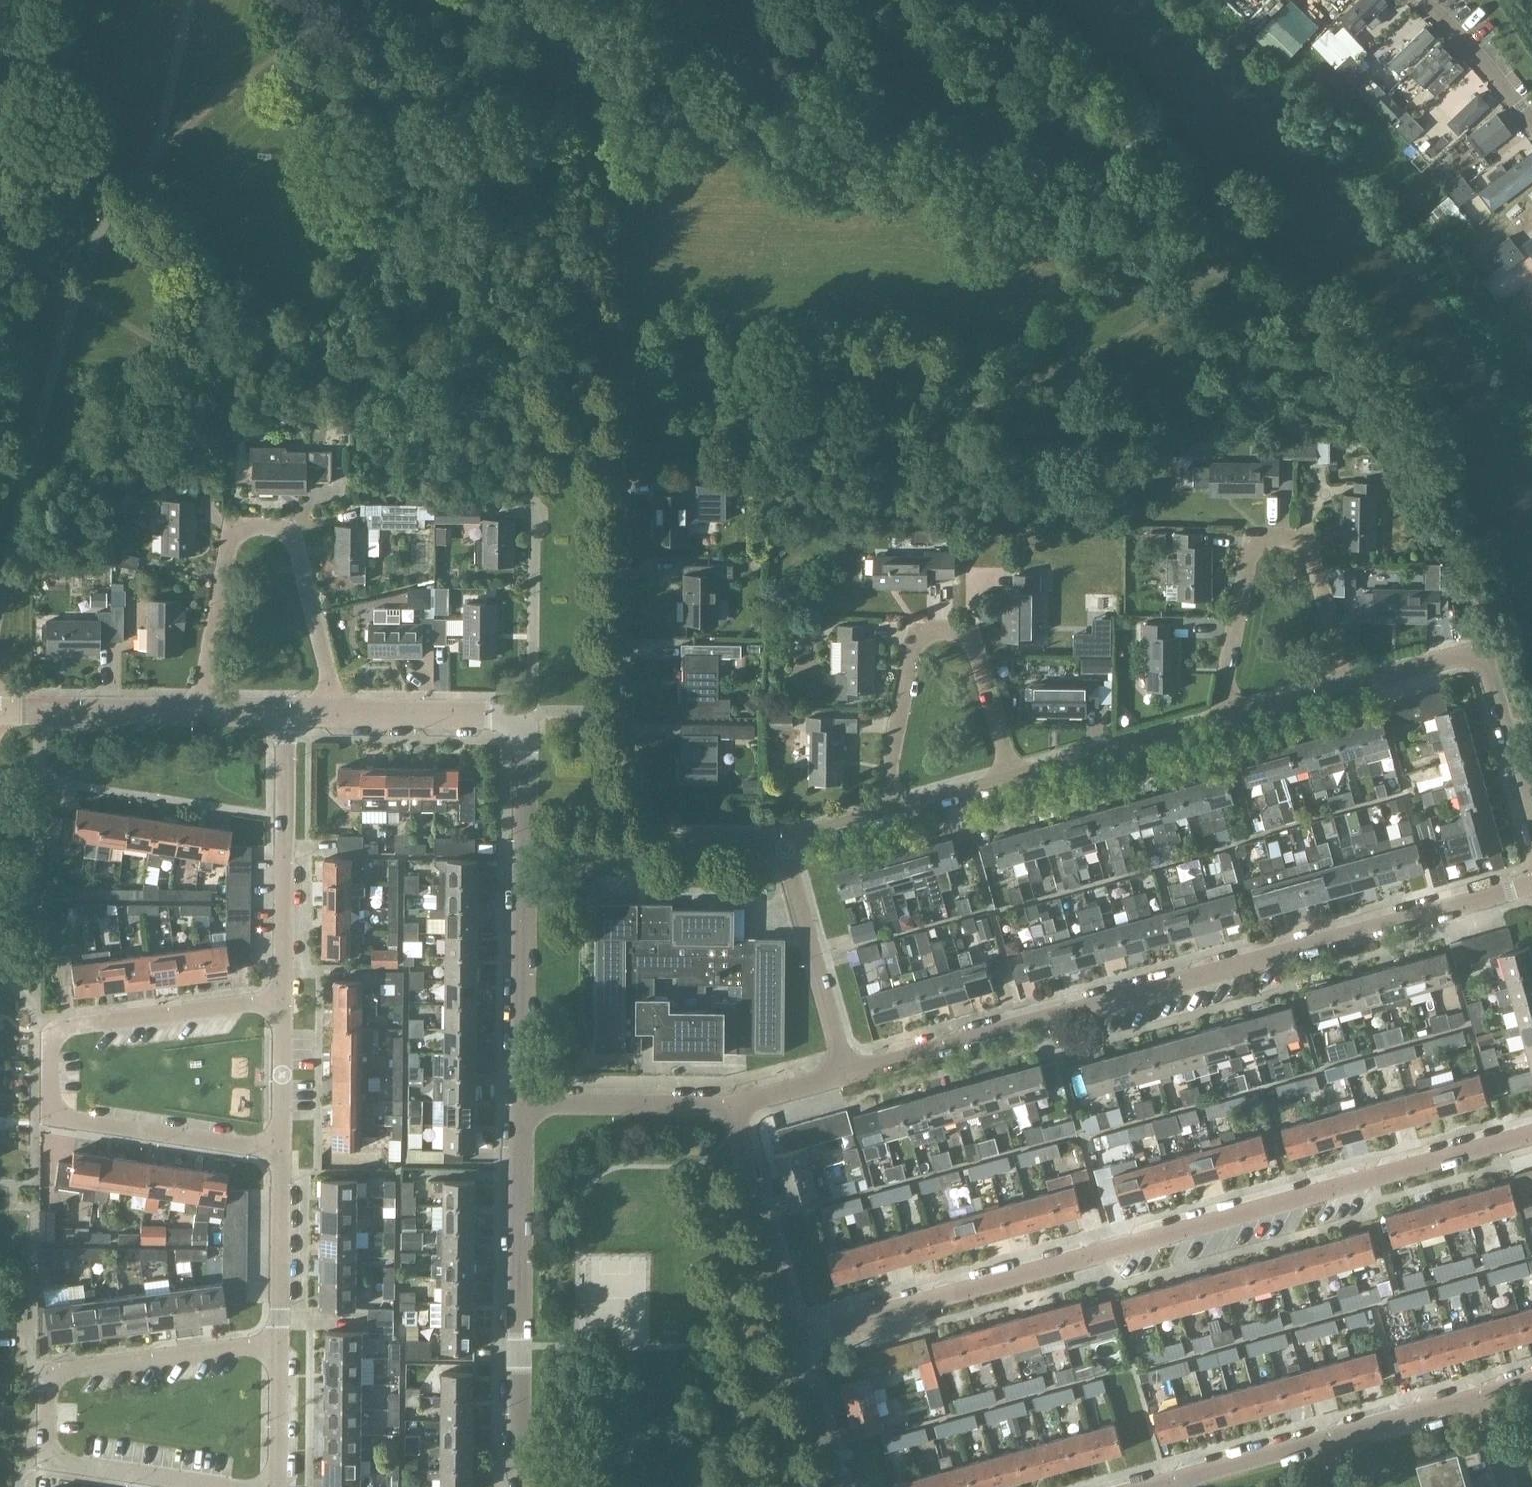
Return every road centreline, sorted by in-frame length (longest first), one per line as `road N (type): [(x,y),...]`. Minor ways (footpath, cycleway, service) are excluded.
road 1 (residential): [(794,1337),(1531,1133)]
road 2 (residential): [(1531,884),(846,1073)]
road 3 (residential): [(281,1147),(50,1115),(50,1029),(283,1002)]
road 4 (residential): [(229,1486),(47,1460),(47,1382),(53,1371),(279,1345)]
road 5 (residential): [(203,711),(231,526),(260,526),(280,526),(294,538),(332,712)]
road 6 (residential): [(1231,718),(1223,689),(1253,537),(1306,536),(1349,685)]
road 7 (residential): [(894,810),(886,776),(917,629),(969,629),(1012,778)]
road 8 (unclassified): [(530,1486),(518,1412),(522,1103)]
road 9 (residential): [(283,1002),(286,712)]
road 10 (unclassified): [(522,1103),(525,840)]
road 11 (residential): [(794,1337),(729,1104)]
road 12 (residential): [(846,1073),(781,842)]
road 13 (residential): [(532,710),(535,472)]
road 14 (residential): [(619,711),(621,473)]
road 15 (residential): [(1012,778),(1231,718)]
road 16 (residential): [(729,1104),(522,1103)]
road 17 (unclassified): [(203,711),(0,709)]
road 18 (residential): [(279,1345),(281,1147)]
road 19 (unclassified): [(517,723),(510,714),(332,712)]
road 20 (residential): [(1531,825),(1482,649)]
road 21 (unclassified): [(1531,126),(1419,0)]
road 22 (residential): [(1327,1438),(1482,1395)]
road 23 (residential): [(1174,1480),(1327,1438)]
road 24 (residential): [(836,1486),(794,1337)]
road 25 (residential): [(281,1147),(283,1002)]
road 26 (residential): [(278,1486),(279,1345)]
road 27 (residential): [(1349,685),(1482,649)]
road 28 (residential): [(653,842),(619,711)]
road 29 (residential): [(525,840),(653,842)]
road 30 (residential): [(653,842),(781,842)]
road 31 (residential): [(1231,718),(1349,685)]
road 32 (residential): [(894,810),(1012,778)]
road 33 (residential): [(729,1104),(846,1073)]
road 34 (unclassified): [(525,840),(525,734),(517,723)]

